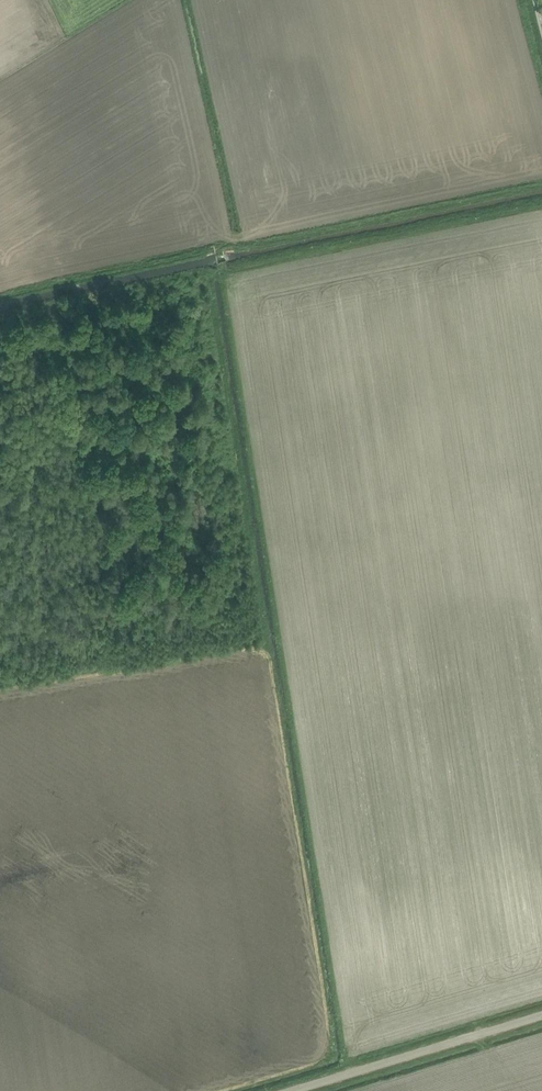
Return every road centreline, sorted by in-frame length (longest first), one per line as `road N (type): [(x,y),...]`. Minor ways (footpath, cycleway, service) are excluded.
road 1 (unclassified): [(299,1090),(541,1017)]

